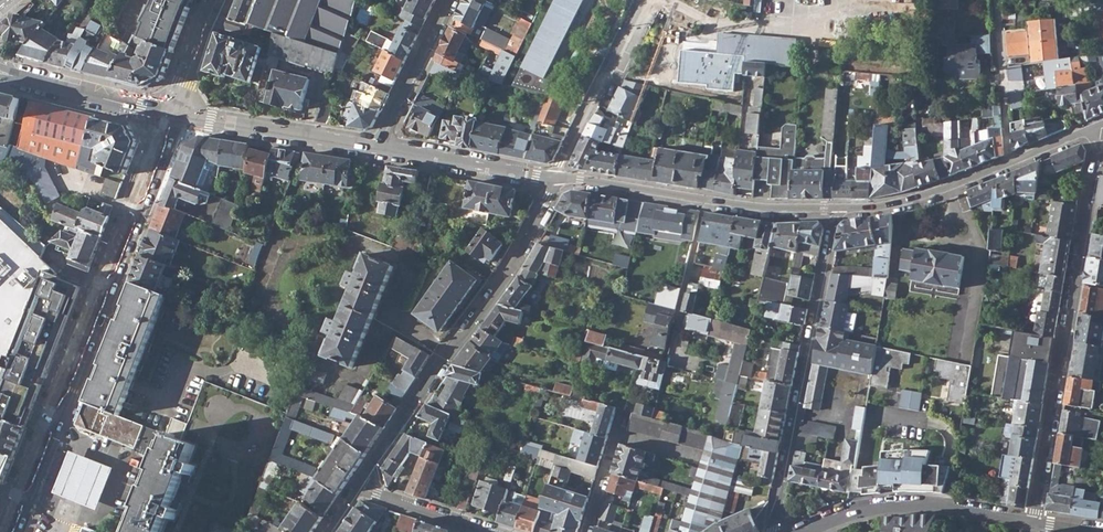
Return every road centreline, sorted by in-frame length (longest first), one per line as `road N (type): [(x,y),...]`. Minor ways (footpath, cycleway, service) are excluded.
road 1 (tertiary): [(9,531),(173,114)]
road 2 (residential): [(1092,133),(1097,158),(1034,519)]
road 3 (residential): [(358,486),(517,262),(556,178)]
road 4 (residential): [(774,531),(835,211)]
road 5 (residential): [(835,211),(910,202),(1092,133)]
road 6 (residential): [(1034,519),(882,507),(806,531)]
road 7 (residential): [(173,114),(378,148)]
road 8 (residential): [(641,0),(556,178)]
road 9 (residential): [(378,148),(556,178)]
road 10 (residential): [(0,72),(173,114)]
road 11 (residential): [(378,148),(452,0)]
road 12 (residential): [(556,178),(707,201)]
road 13 (residential): [(358,486),(489,531)]
road 14 (residential): [(707,201),(835,211)]
road 15 (residential): [(677,324),(707,201)]
road 16 (tertiary): [(173,114),(215,0)]

